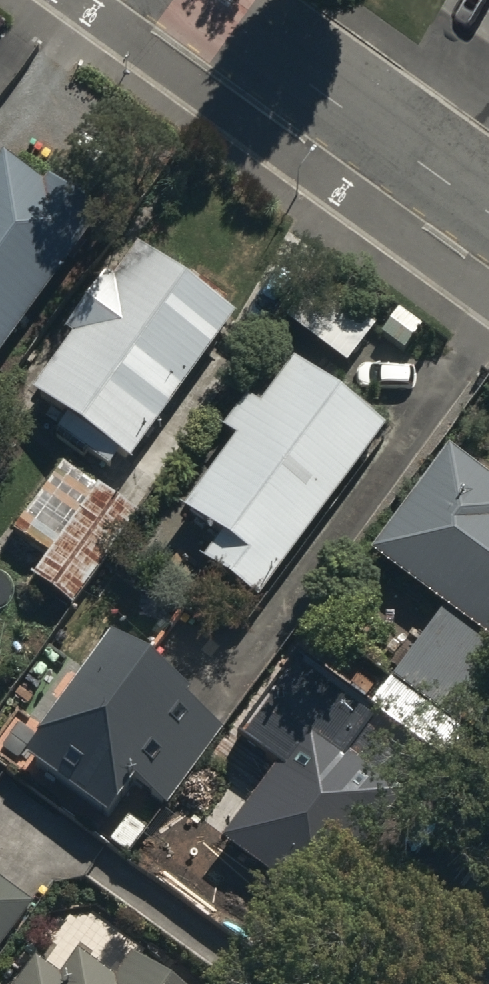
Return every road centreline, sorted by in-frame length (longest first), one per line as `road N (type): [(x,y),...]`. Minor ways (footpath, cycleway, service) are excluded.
road 1 (residential): [(488,213),(194,0)]

